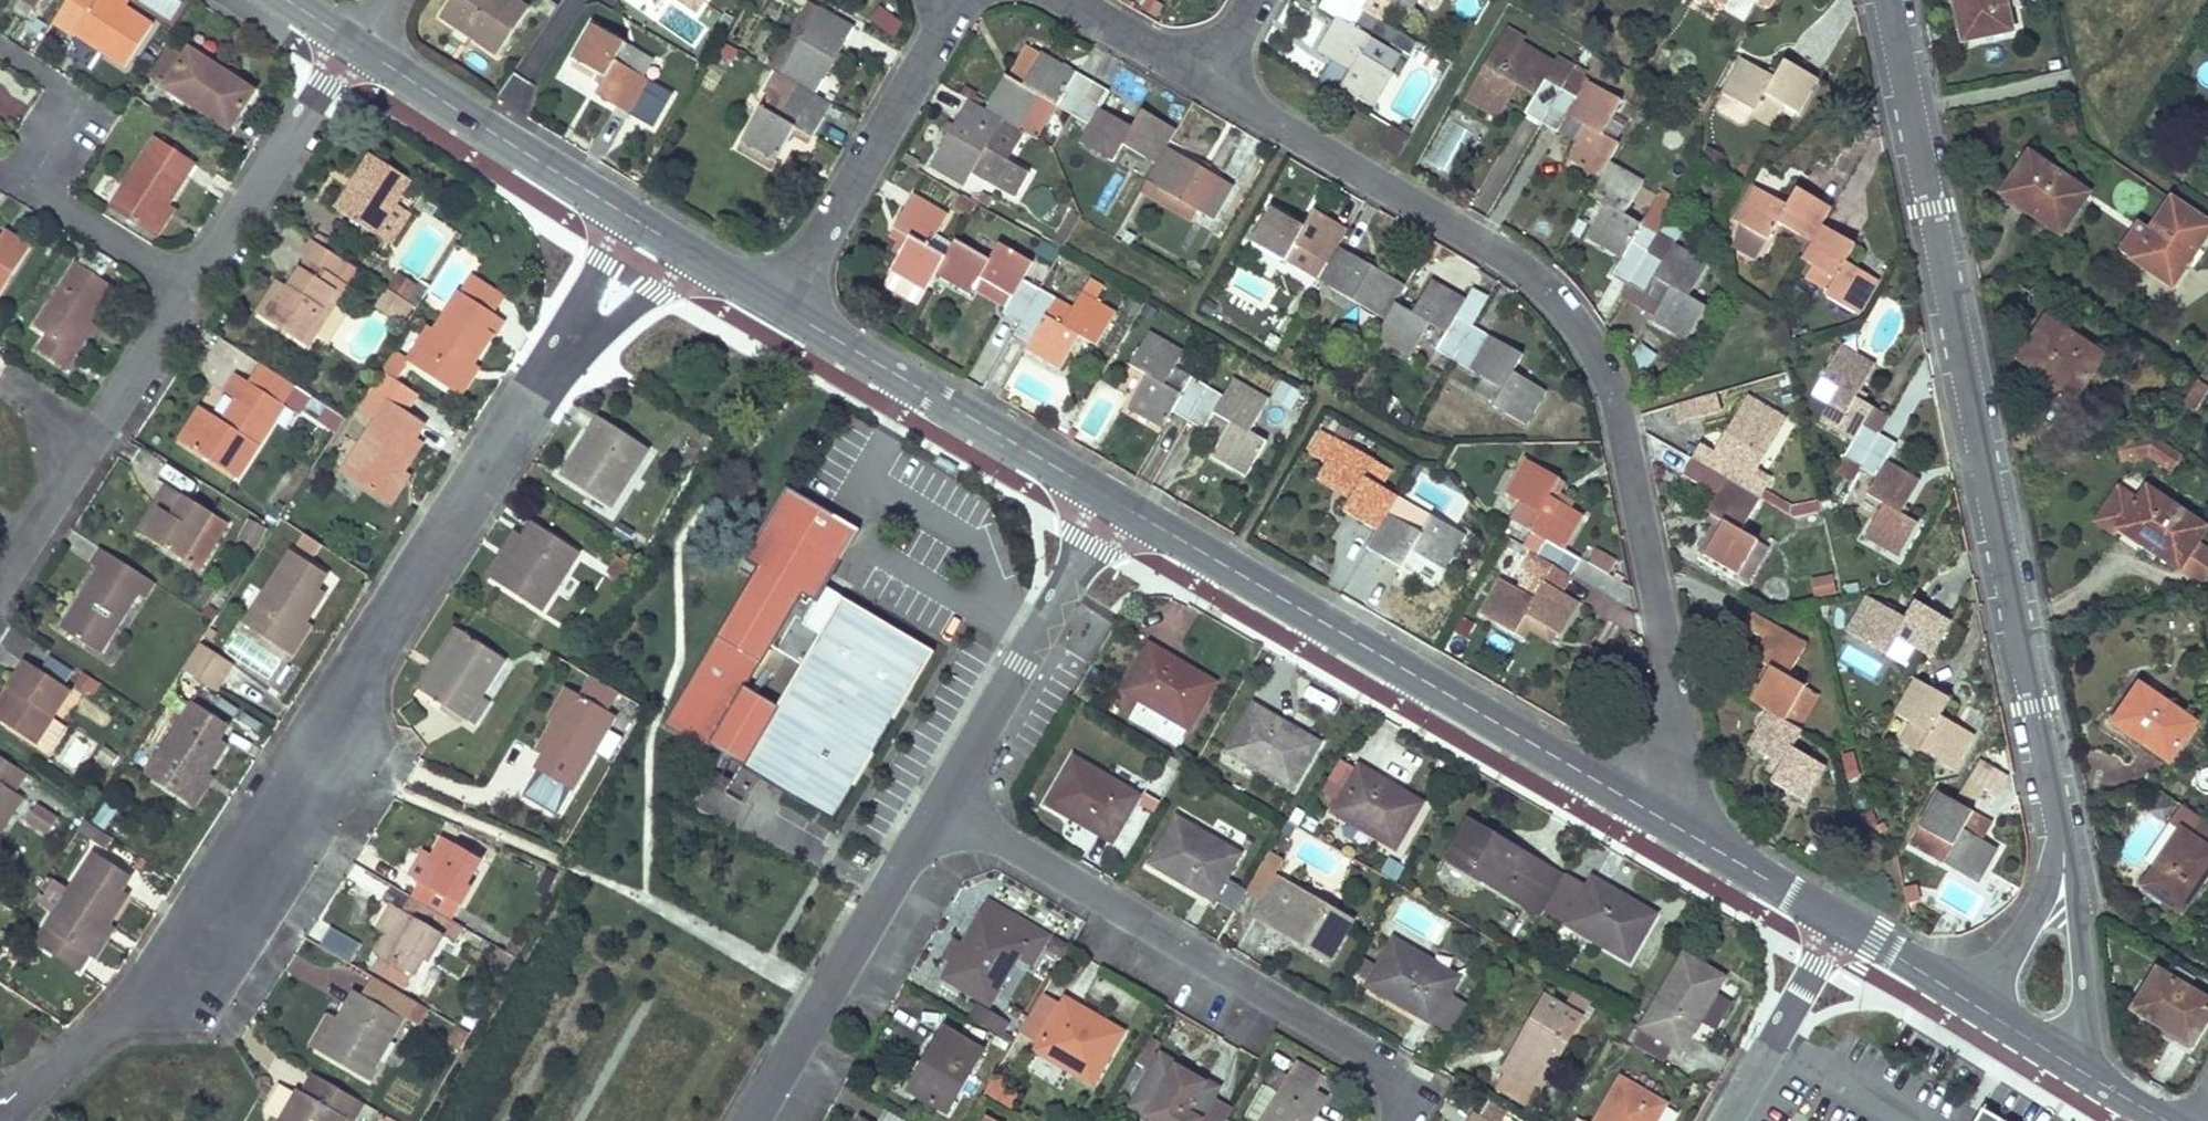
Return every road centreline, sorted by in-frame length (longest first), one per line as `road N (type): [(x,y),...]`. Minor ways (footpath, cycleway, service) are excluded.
road 1 (residential): [(0,1106),(102,1036),(202,936),(572,343)]
road 2 (residential): [(1226,71),(1457,211),(1606,336),(1668,662),(1668,743),(1650,813)]
road 3 (residential): [(1886,0),(2060,801),(2067,864)]
road 4 (tertiary): [(1112,499),(1650,813)]
road 5 (residential): [(942,797),(1383,1073),(1401,1103),(1398,1120)]
road 6 (tertiary): [(778,305),(1112,499)]
road 7 (residential): [(942,797),(750,1120)]
road 8 (residential): [(196,292),(0,584)]
road 9 (residential): [(0,46),(54,82),(61,207),(196,292)]
road 10 (residential): [(778,305),(914,27),(937,0)]
road 11 (residential): [(1112,499),(942,797)]
road 12 (tertiary): [(356,47),(627,215)]
road 13 (residential): [(356,47),(196,292)]
road 14 (residential): [(1723,1120),(1841,923)]
road 15 (tertiary): [(1650,813),(1841,923)]
road 16 (residential): [(2064,1059),(2084,1011),(2080,916),(2067,864)]
road 17 (residential): [(1057,0),(1226,71)]
road 18 (residential): [(2067,864),(1971,1004)]
road 19 (tertiary): [(1841,923),(1971,1004)]
road 20 (residential): [(572,343),(657,294),(690,255)]
road 21 (residential): [(627,215),(572,343)]
road 22 (tertiary): [(2064,1059),(2167,1120)]

